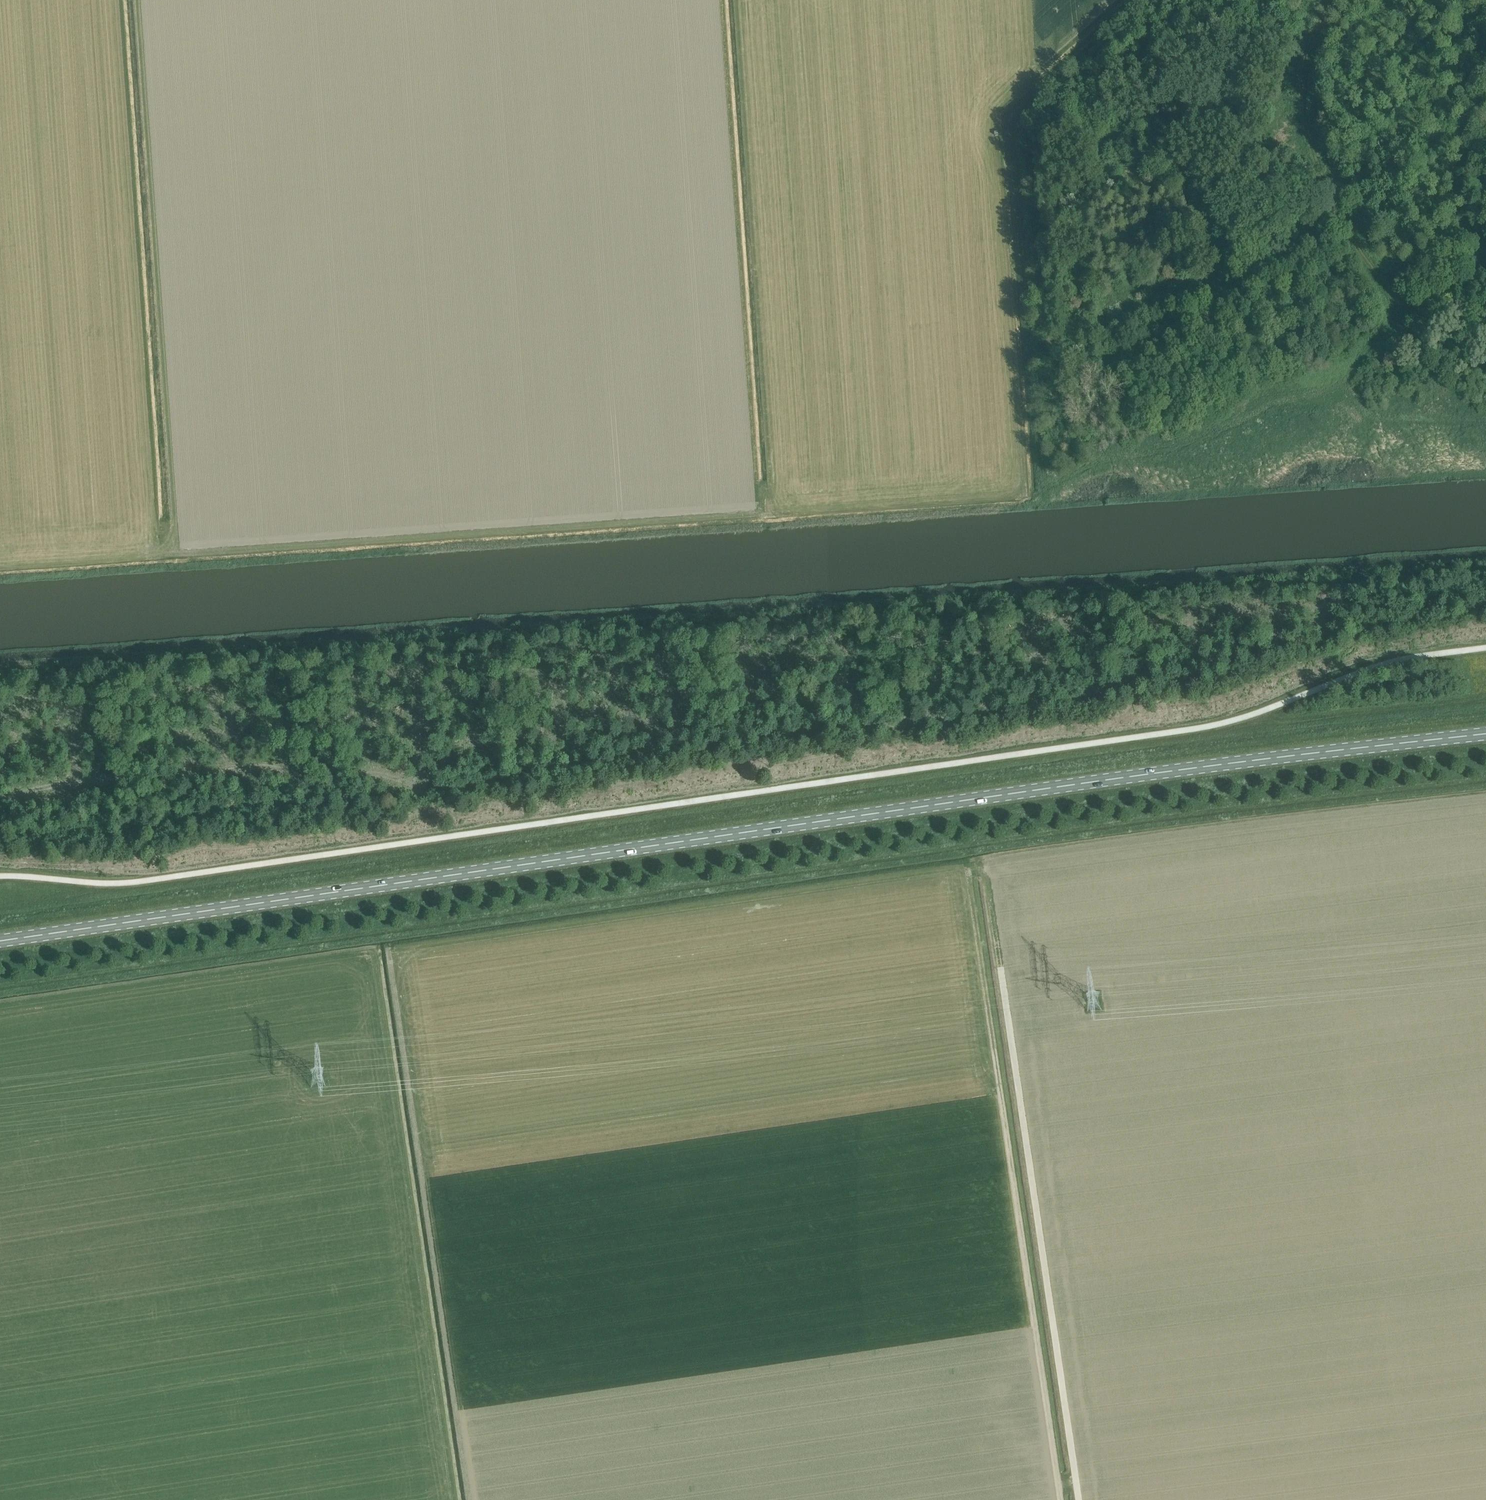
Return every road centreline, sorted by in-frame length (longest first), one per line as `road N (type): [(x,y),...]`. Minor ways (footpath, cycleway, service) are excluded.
road 1 (primary): [(0,942),(1485,733)]

